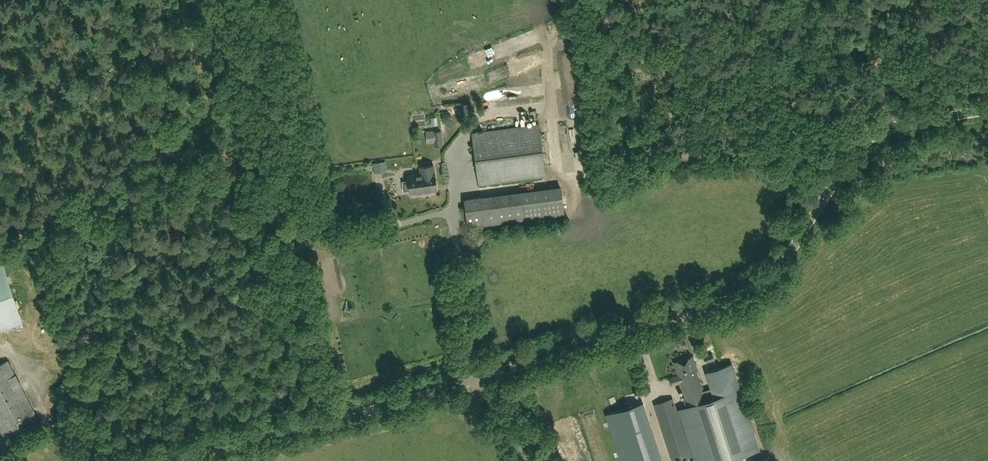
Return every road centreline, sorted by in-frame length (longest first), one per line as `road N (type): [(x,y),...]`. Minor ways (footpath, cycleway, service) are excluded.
road 1 (unclassified): [(174,460),(477,380),(752,290),(775,273),(867,140),(901,124),(987,110)]
road 2 (track): [(178,0),(219,182),(294,241),(309,246),(455,207)]
road 3 (track): [(882,131),(572,173)]

